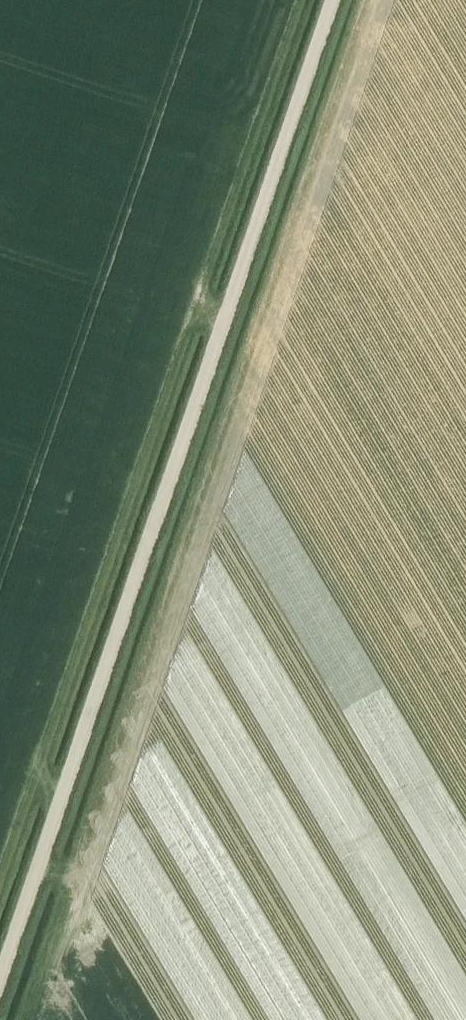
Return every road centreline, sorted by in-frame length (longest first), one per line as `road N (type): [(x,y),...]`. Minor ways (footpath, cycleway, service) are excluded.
road 1 (track): [(0,1018),(336,0)]

